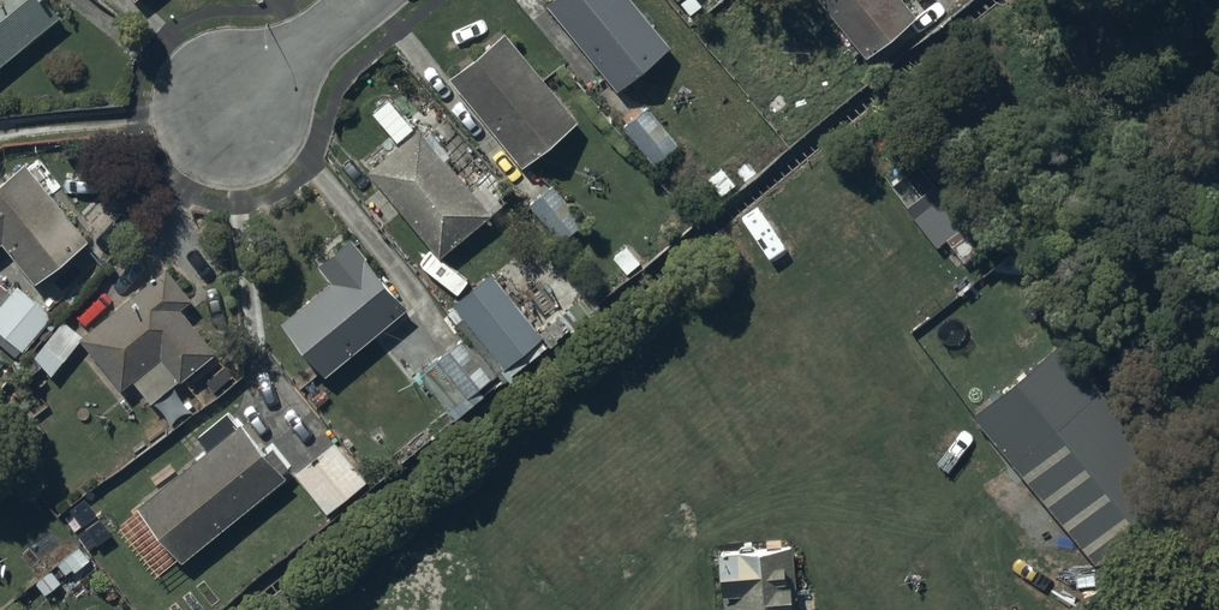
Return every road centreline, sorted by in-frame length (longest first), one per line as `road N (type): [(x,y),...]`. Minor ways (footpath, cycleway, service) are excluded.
road 1 (residential): [(367,0),(230,114)]

